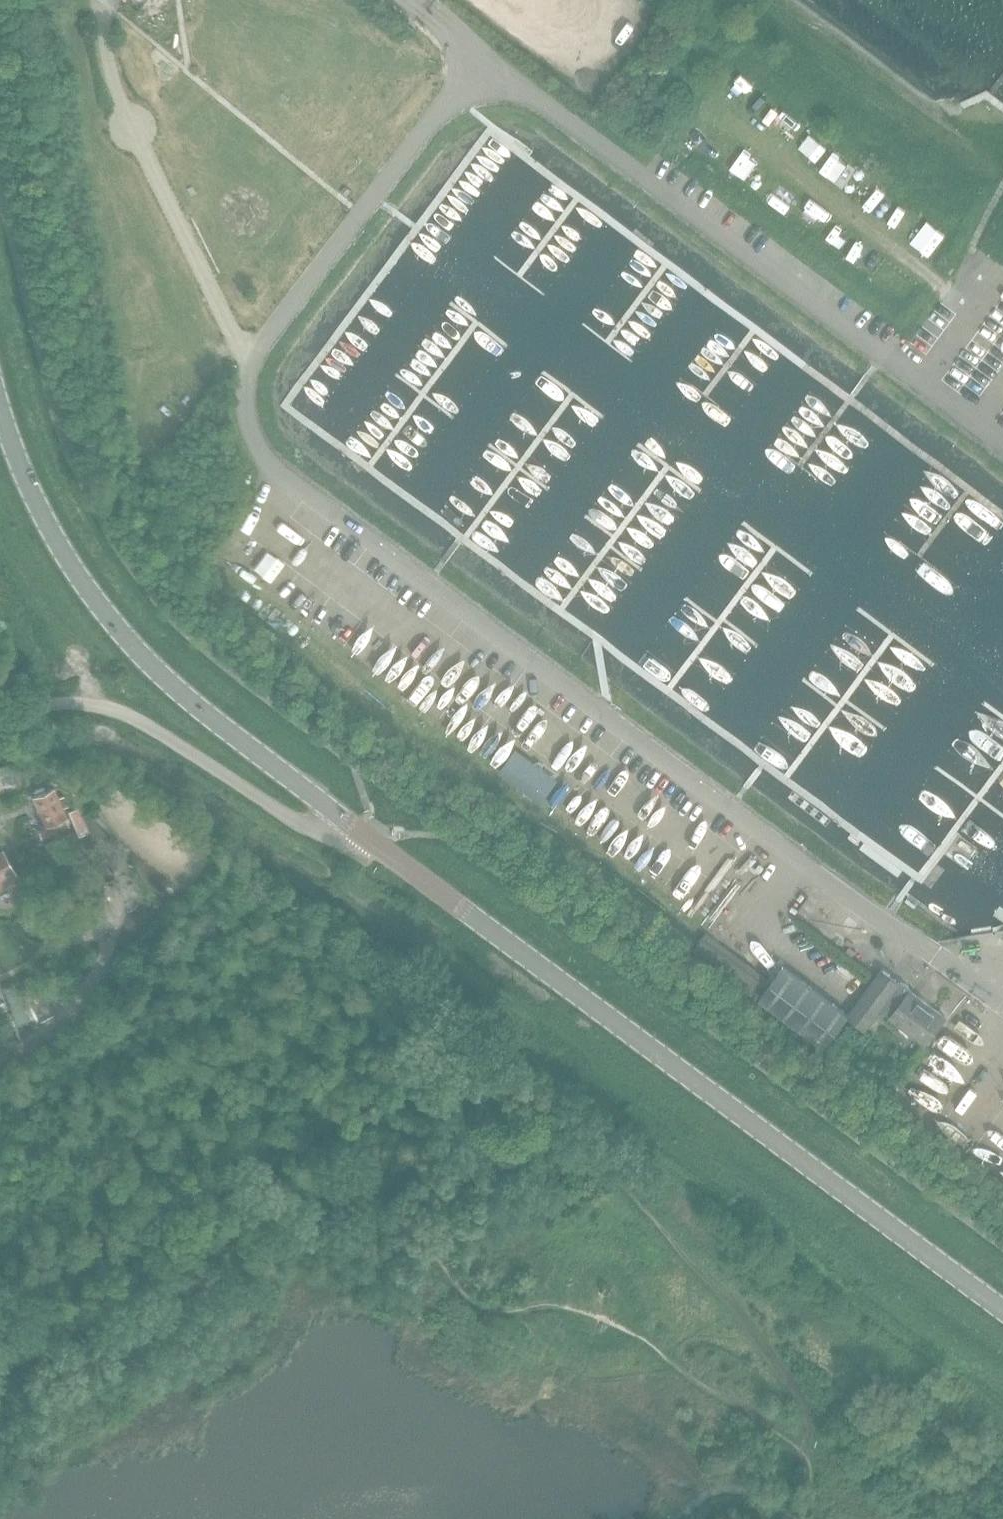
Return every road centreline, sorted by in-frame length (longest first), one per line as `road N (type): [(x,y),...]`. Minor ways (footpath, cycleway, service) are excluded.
road 1 (secondary): [(1002,1306),(366,834)]
road 2 (secondary): [(366,834),(151,666),(81,590),(50,532),(0,389)]
road 3 (unclassified): [(0,719),(44,705),(103,706),(142,721),(322,835),(355,843),(366,834)]

